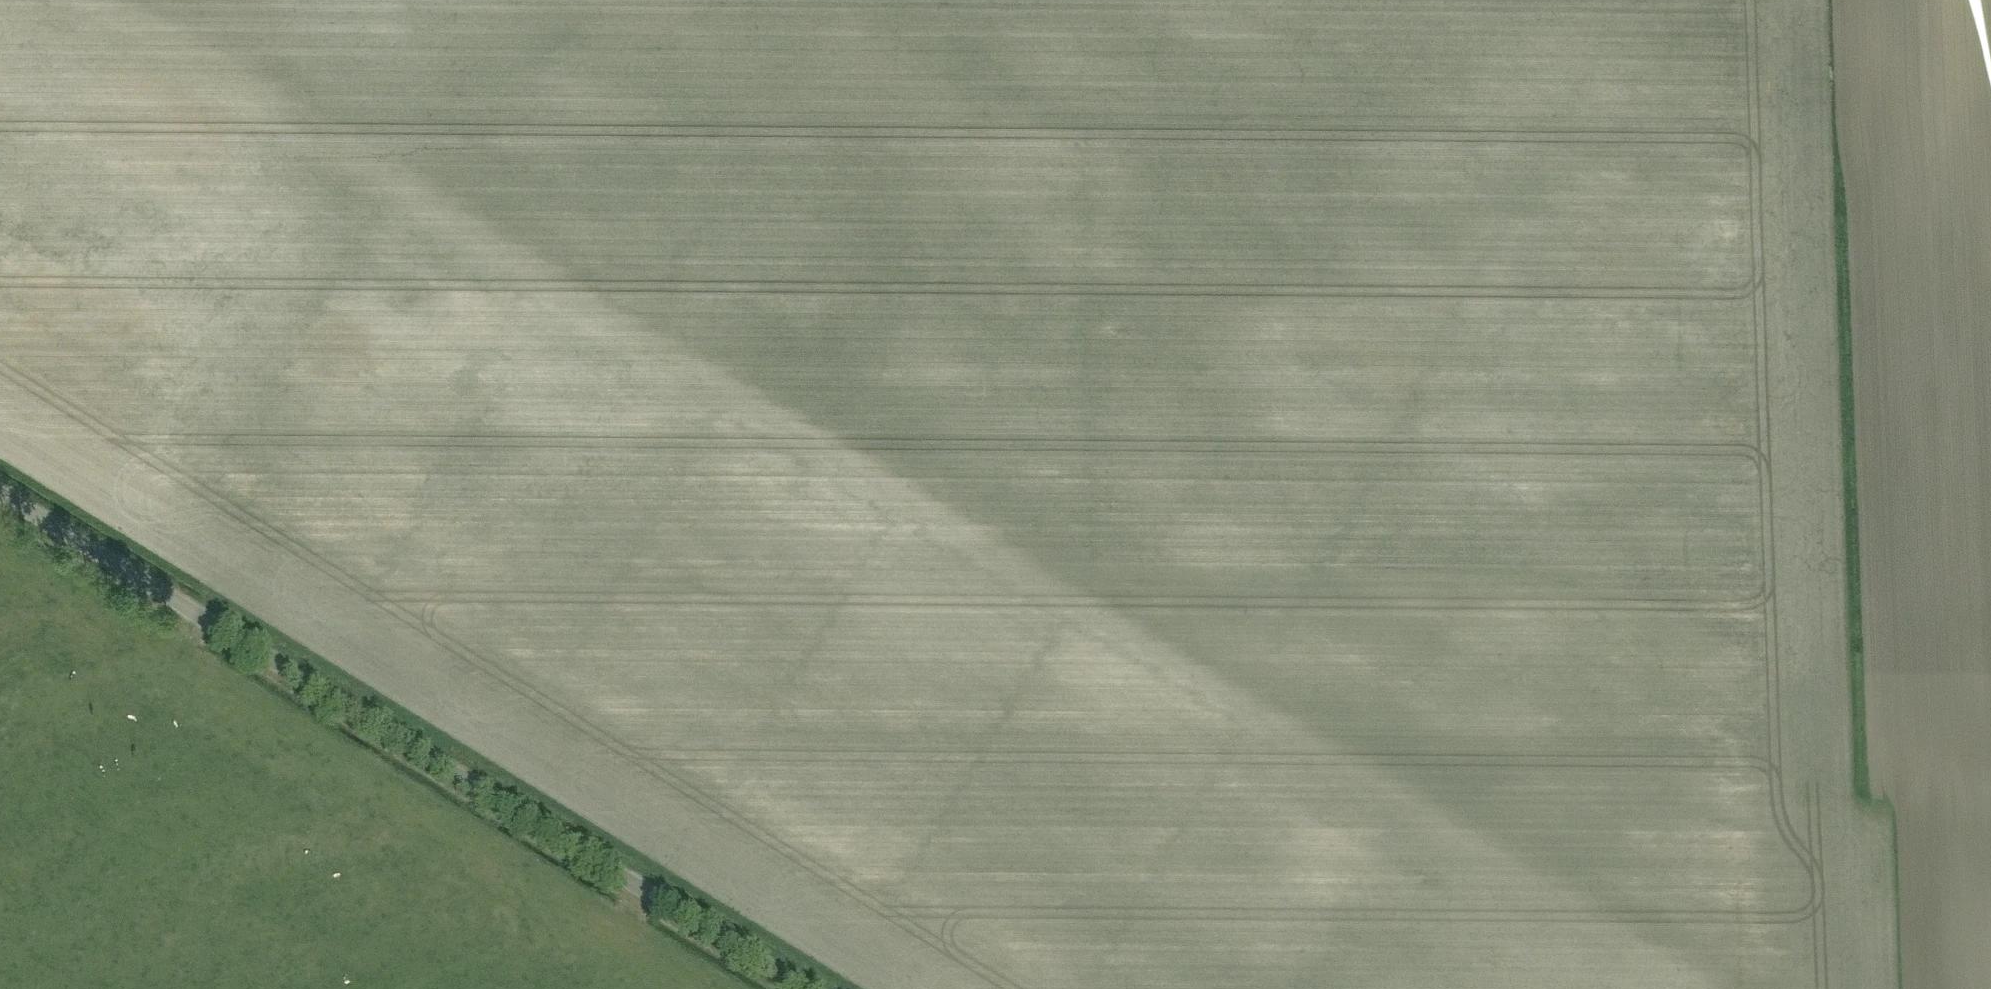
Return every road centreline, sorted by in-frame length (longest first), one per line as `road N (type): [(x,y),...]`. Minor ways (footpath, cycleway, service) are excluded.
road 1 (unclassified): [(805,988),(0,496)]

